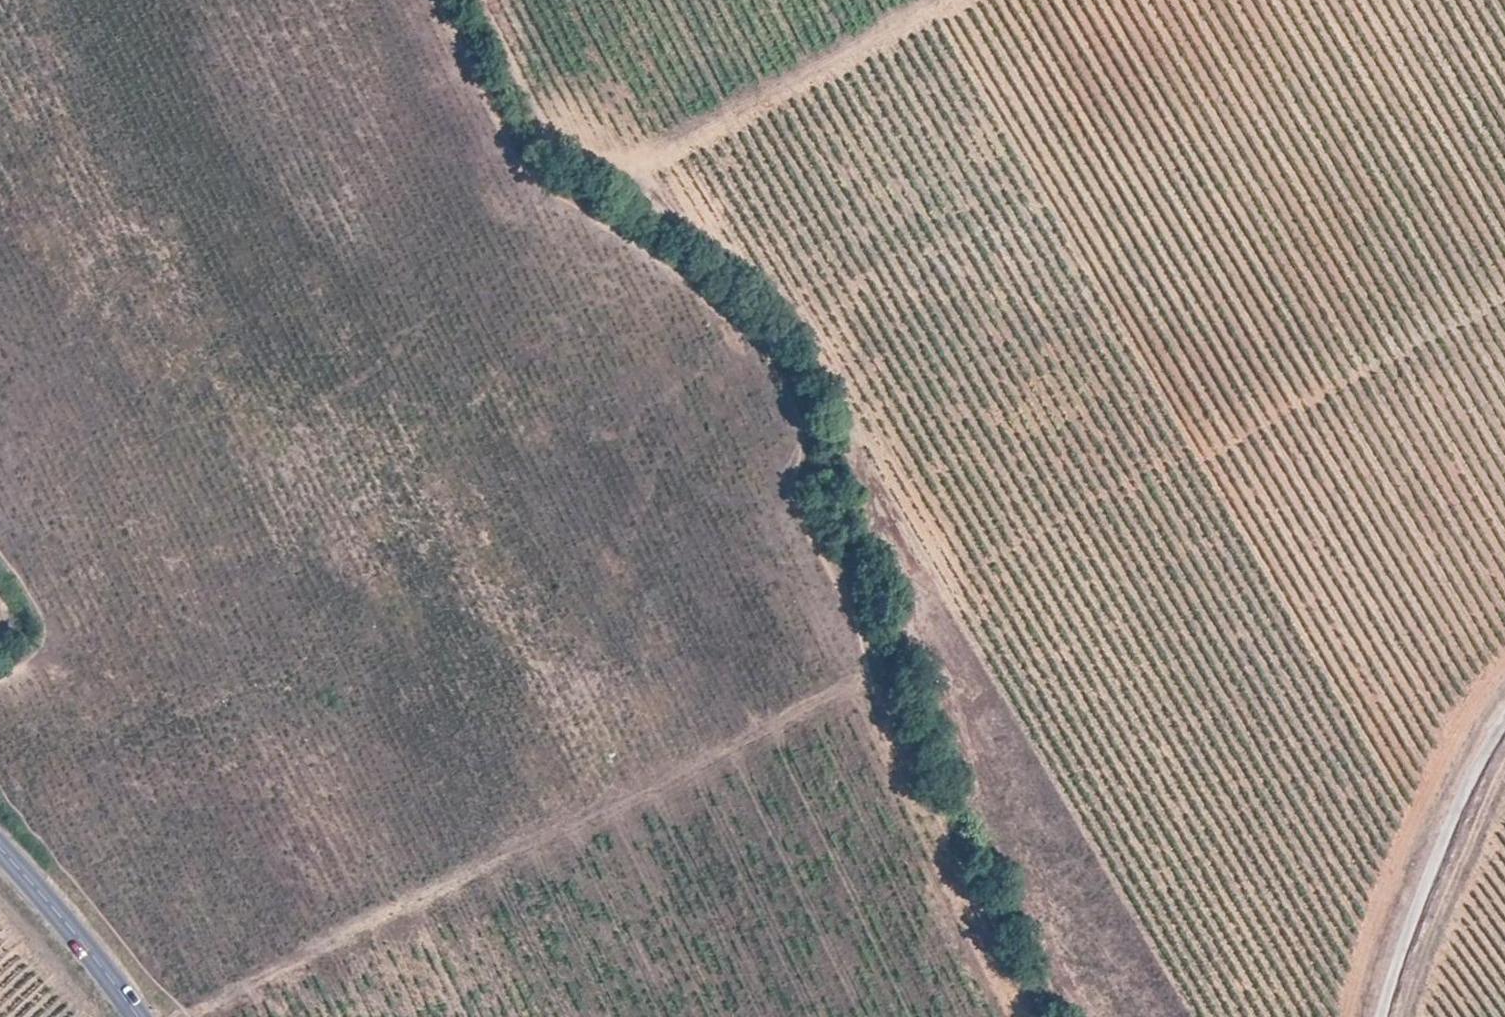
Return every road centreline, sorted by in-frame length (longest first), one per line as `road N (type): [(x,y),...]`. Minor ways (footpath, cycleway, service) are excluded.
road 1 (unclassified): [(1504,722),(1428,872),(1382,1016)]
road 2 (tertiary): [(137,1016),(0,848)]

